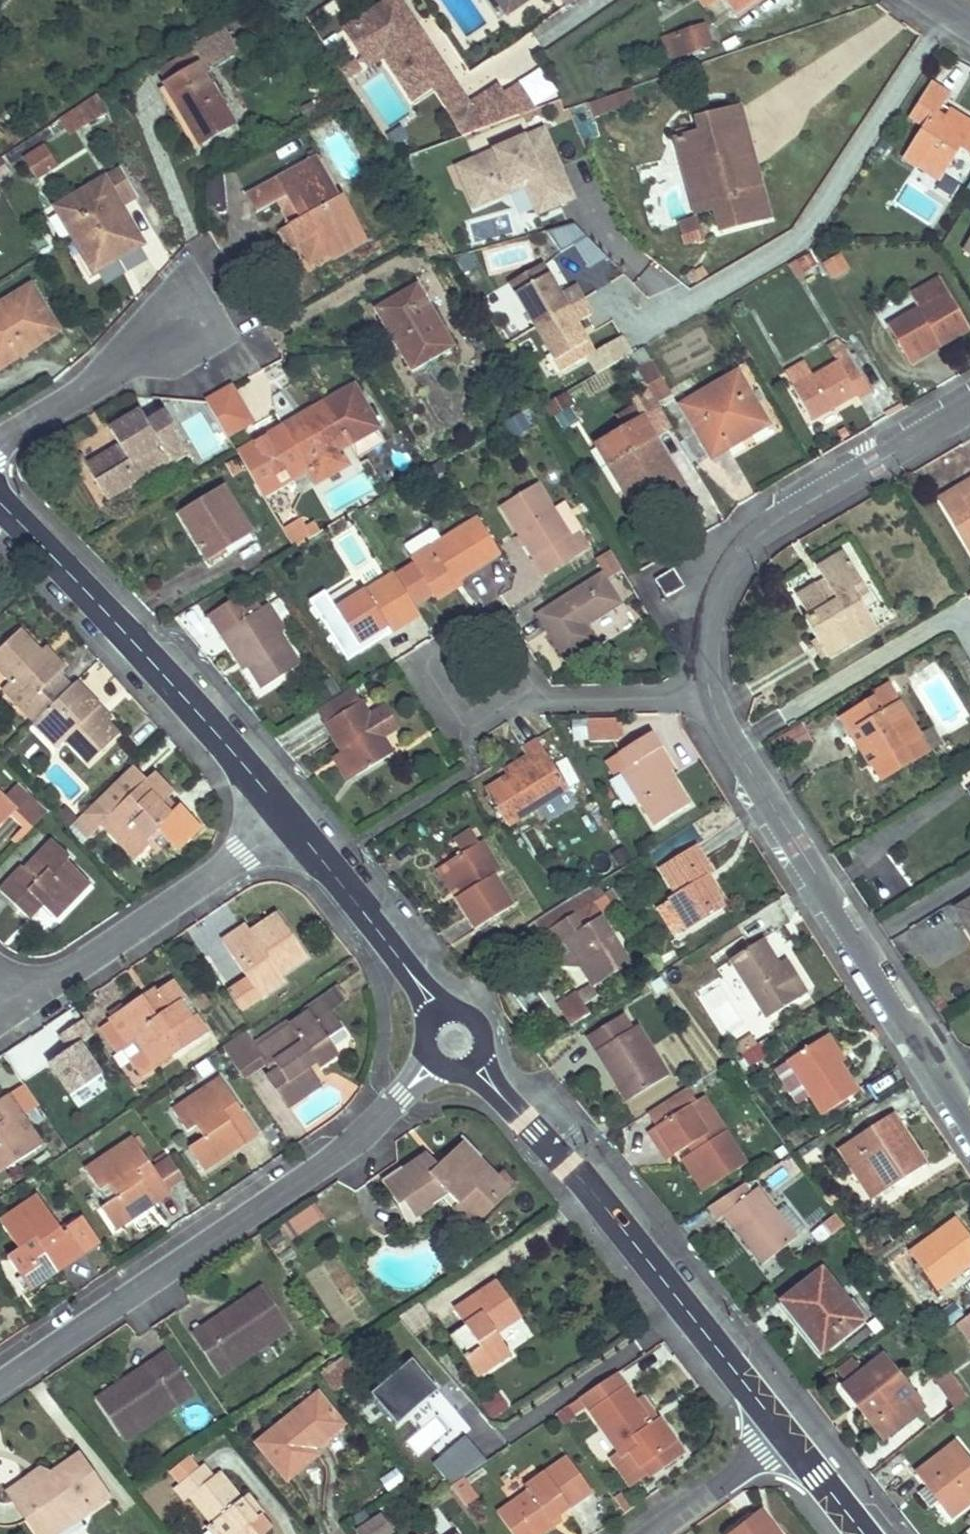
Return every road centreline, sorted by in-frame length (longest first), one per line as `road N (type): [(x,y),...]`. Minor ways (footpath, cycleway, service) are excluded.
road 1 (residential): [(0,1381),(352,1145),(455,1041)]
road 2 (tertiary): [(455,1041),(553,1148),(786,1442)]
road 3 (residential): [(969,1116),(730,739),(710,695)]
road 4 (tertiary): [(0,504),(293,821)]
road 5 (residential): [(710,695),(709,624),(734,560),(764,530),(969,410)]
road 6 (residential): [(293,821),(20,1001)]
road 7 (tertiary): [(293,821),(455,1041)]
road 8 (residential): [(546,689),(501,613),(434,657),(477,730)]
road 9 (residential): [(0,430),(186,313)]
road 10 (residential): [(710,695),(656,703),(546,689)]
road 11 (residential): [(786,1442),(652,1533)]

